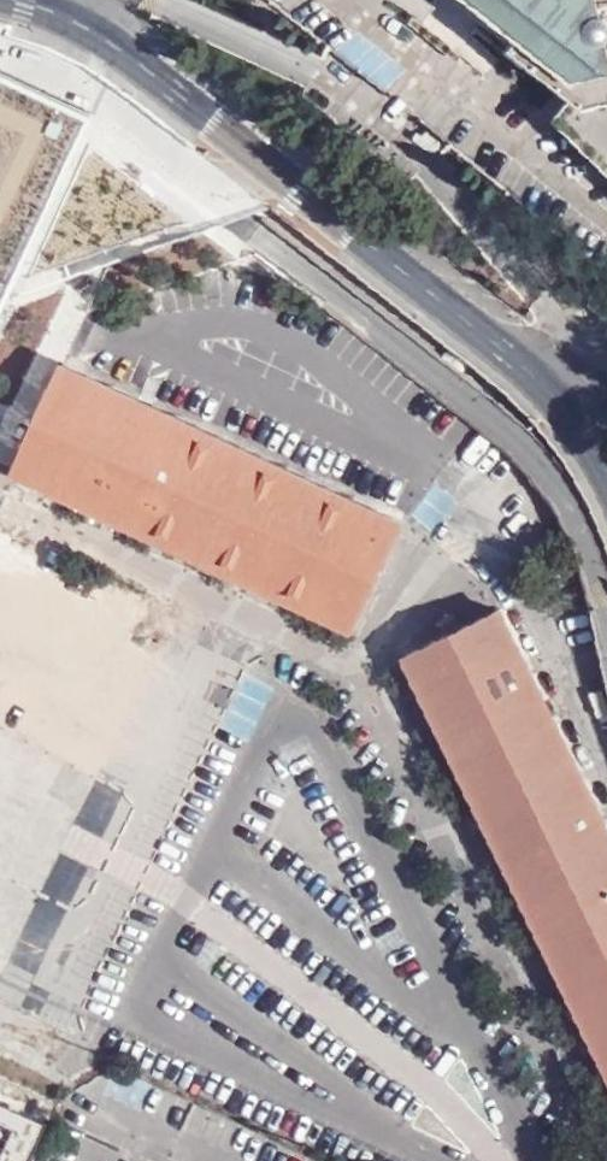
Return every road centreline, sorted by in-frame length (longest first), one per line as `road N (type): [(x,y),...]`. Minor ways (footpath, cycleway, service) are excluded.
road 1 (primary): [(606,462),(519,361),(109,39),(42,0)]

